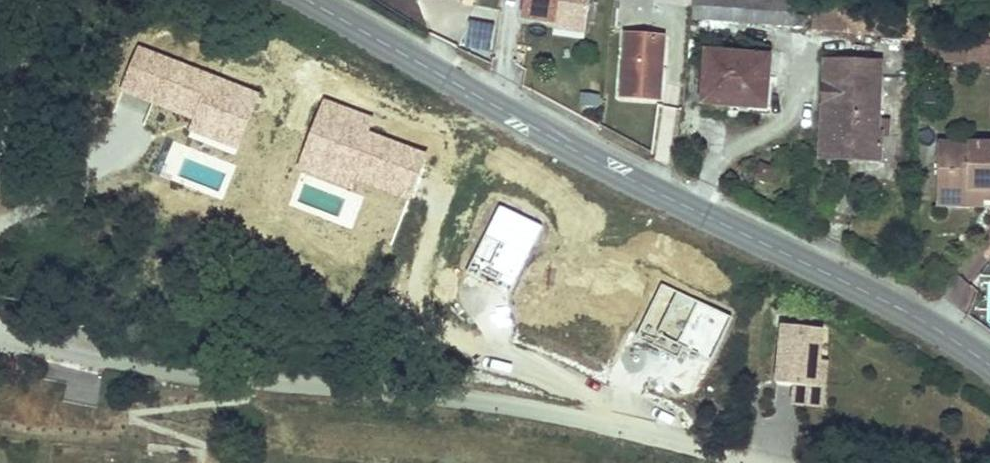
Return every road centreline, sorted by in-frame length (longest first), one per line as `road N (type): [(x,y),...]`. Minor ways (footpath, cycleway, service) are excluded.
road 1 (secondary): [(989,363),(912,316),(611,170),(308,0)]
road 2 (unclassified): [(752,462),(565,419),(88,356),(0,330)]

